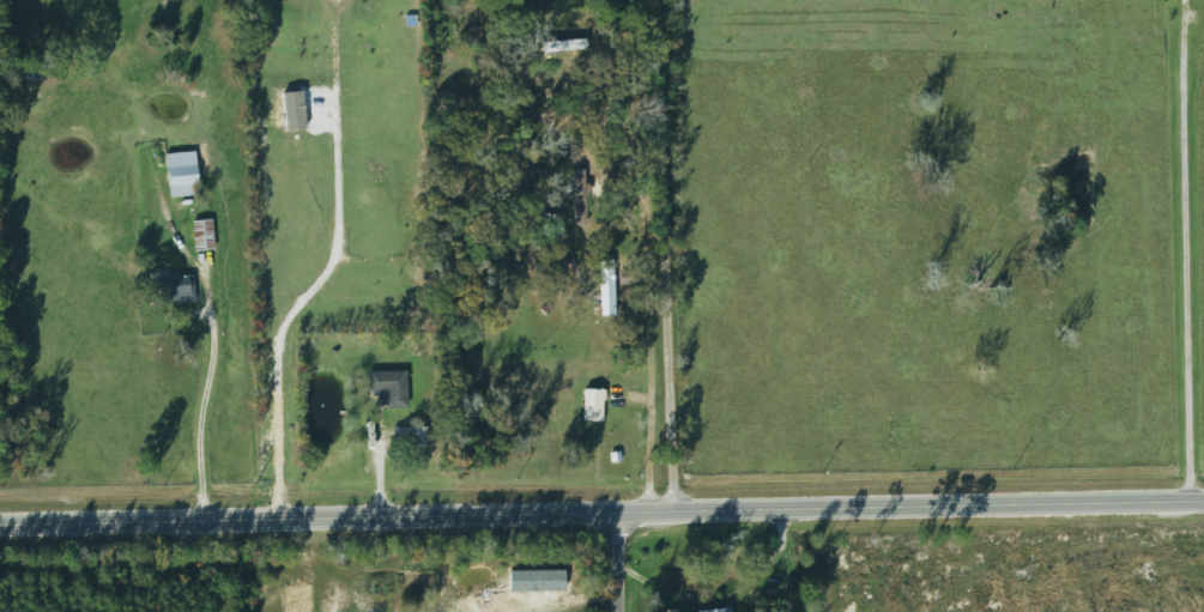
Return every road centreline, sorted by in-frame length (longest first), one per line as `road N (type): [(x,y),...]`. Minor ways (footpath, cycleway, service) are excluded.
road 1 (tertiary): [(0,525),(1203,502)]
road 2 (residential): [(688,514),(669,0)]
road 3 (residential): [(1180,503),(1186,47)]

